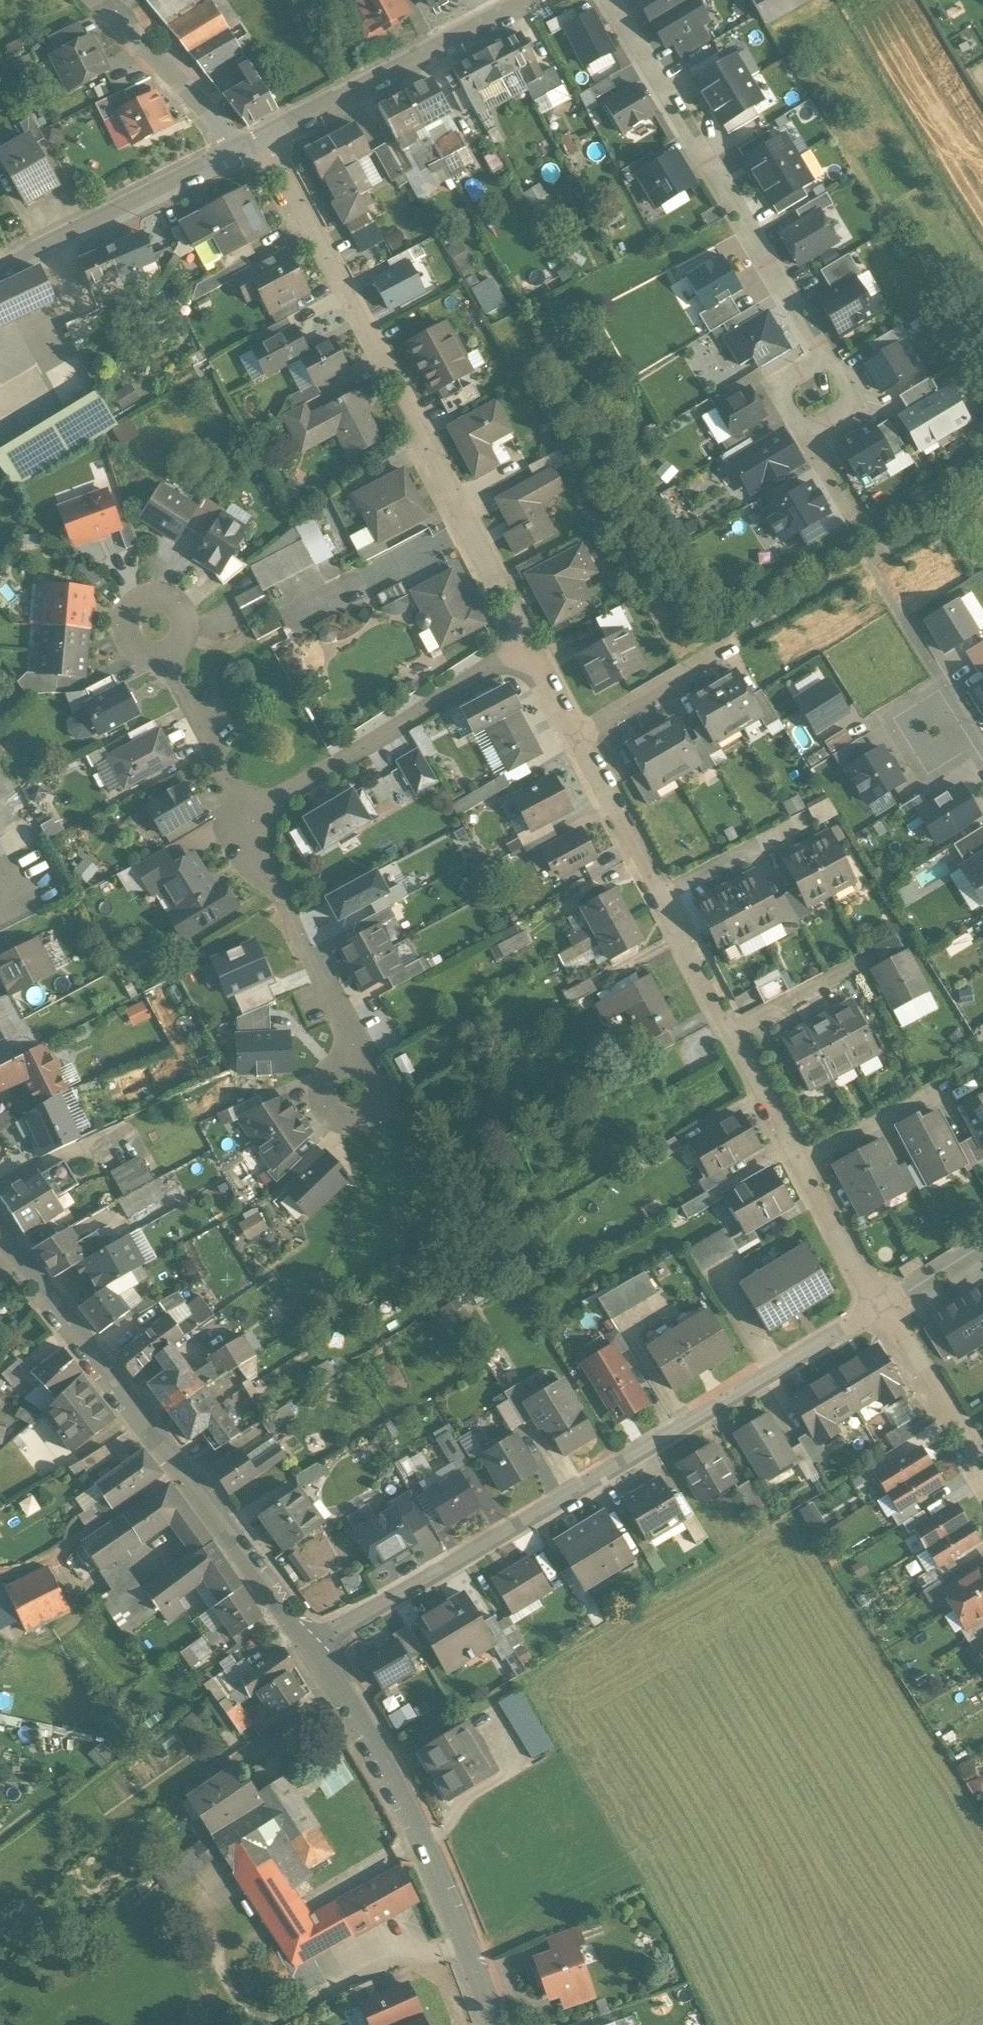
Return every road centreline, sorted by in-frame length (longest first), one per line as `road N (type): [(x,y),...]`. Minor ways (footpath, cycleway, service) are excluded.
road 1 (residential): [(311,1646),(879,1303)]
road 2 (residential): [(522,644),(402,395),(265,138)]
road 3 (tertiary): [(311,1646),(13,1254)]
road 4 (tertiary): [(492,2024),(406,1812),(311,1646)]
road 5 (residential): [(816,361),(608,0)]
road 6 (residential): [(248,821),(522,644)]
road 7 (unclassified): [(534,0),(265,138)]
road 8 (residential): [(248,821),(332,1005),(351,1065)]
road 9 (unclassified): [(237,152),(0,268)]
road 10 (residential): [(237,152),(84,0)]
road 11 (track): [(178,1471),(68,1552),(0,1576)]
road 12 (residential): [(982,1470),(879,1303)]
road 13 (residential): [(167,652),(248,821)]
road 14 (residential): [(657,896),(575,737)]
road 15 (track): [(868,562),(719,649)]
road 16 (residential): [(719,649),(575,737)]
road 17 (residential): [(797,817),(657,896)]
road 18 (residential): [(879,1303),(800,1164)]
road 19 (residential): [(729,1032),(657,896)]
road 20 (residential): [(800,1164),(729,1032)]
road 21 (residential): [(850,964),(729,1032)]
road 22 (residential): [(919,1099),(800,1164)]
road 23 (residential): [(167,652),(184,626),(166,600),(136,607),(130,637)]
road 24 (residential): [(879,1303),(982,1239)]
road 25 (residential): [(810,433),(854,405),(826,355),(816,361)]

